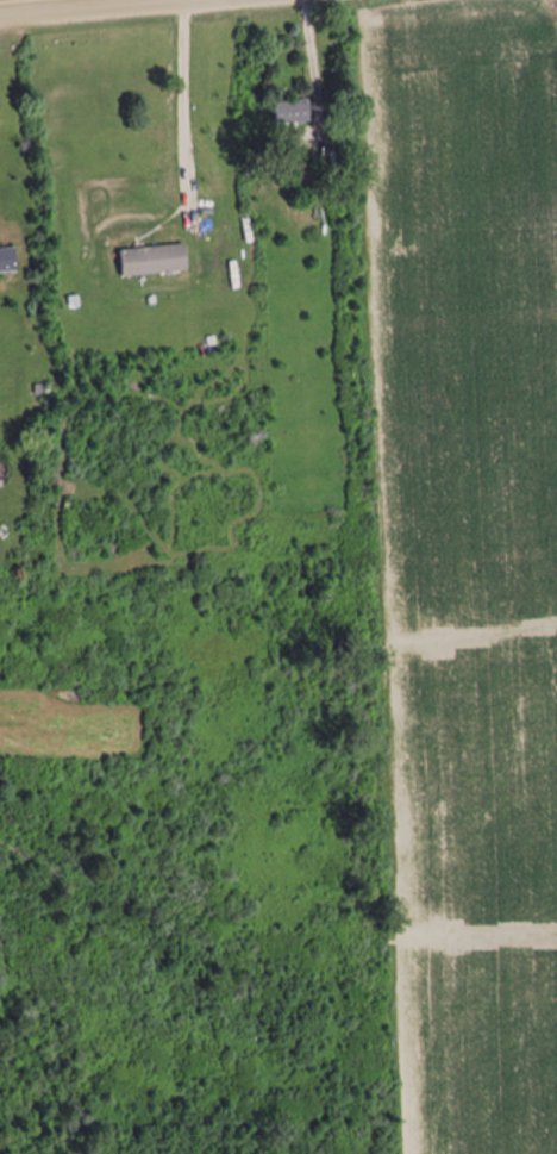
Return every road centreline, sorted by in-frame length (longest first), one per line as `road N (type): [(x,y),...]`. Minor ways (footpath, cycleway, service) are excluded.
road 1 (residential): [(0,19),(211,0)]

